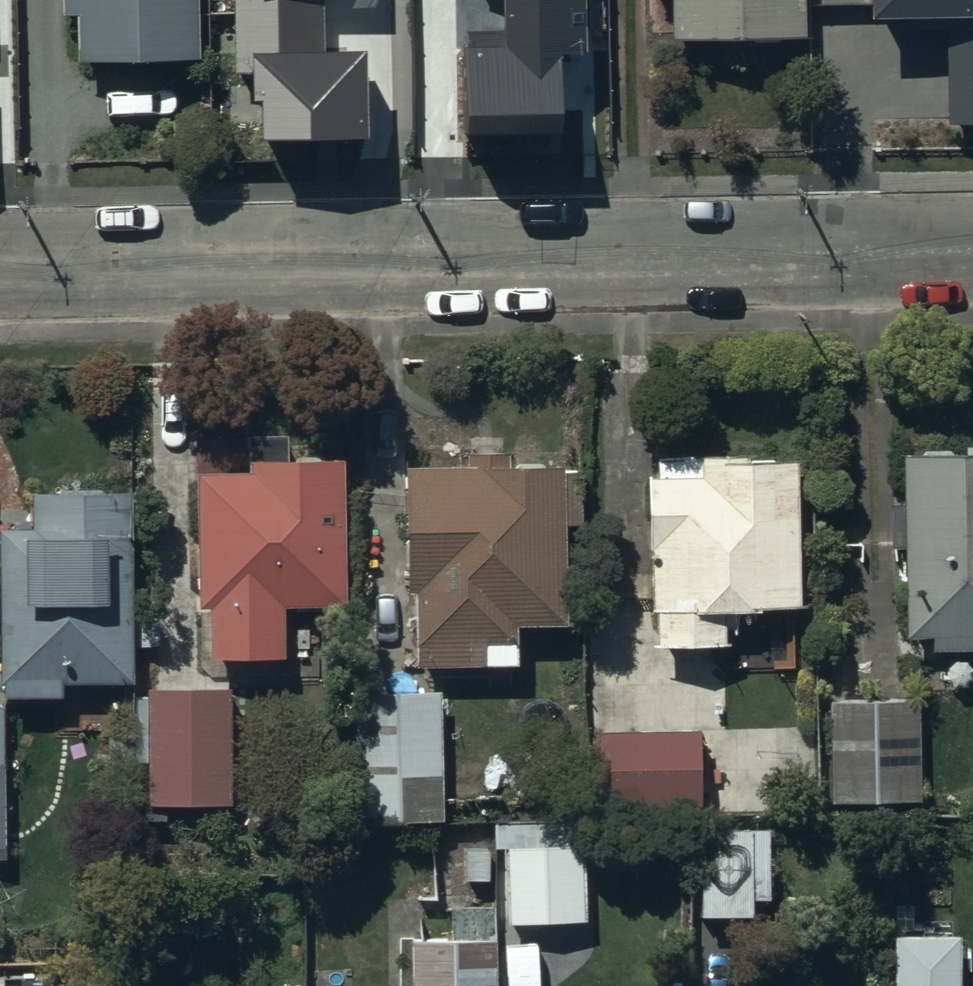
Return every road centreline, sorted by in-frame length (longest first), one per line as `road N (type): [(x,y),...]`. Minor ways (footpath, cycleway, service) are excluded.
road 1 (residential): [(0,267),(972,252)]

